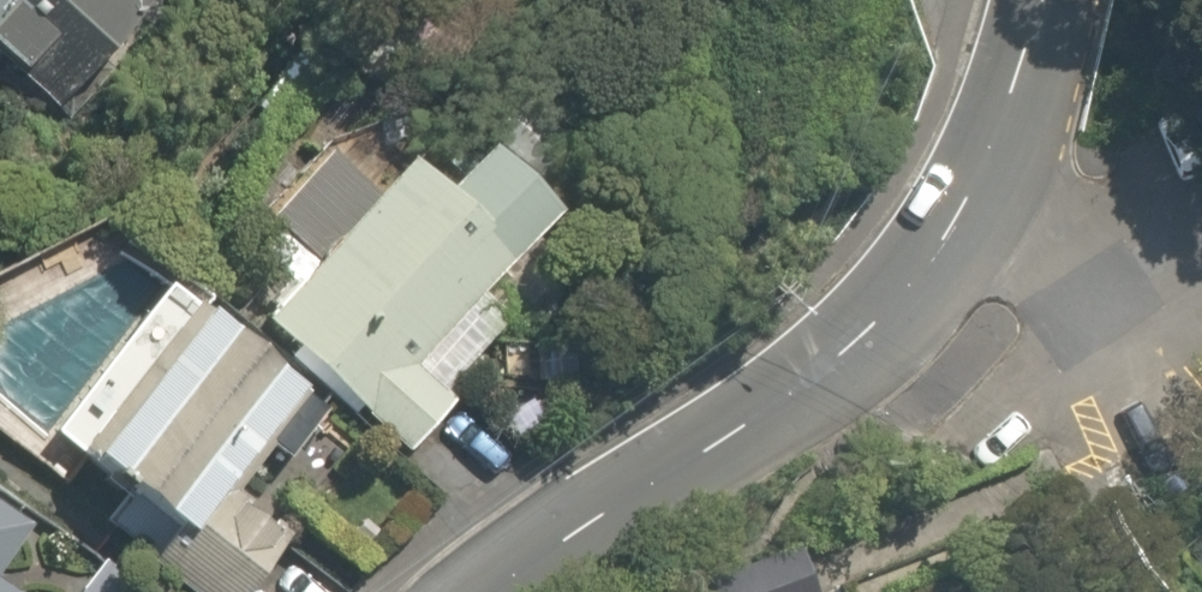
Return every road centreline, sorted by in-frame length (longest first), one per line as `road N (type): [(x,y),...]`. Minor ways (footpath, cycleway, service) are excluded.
road 1 (tertiary): [(512,591),(903,298),(980,196)]
road 2 (residential): [(1201,279),(1161,272),(980,196)]
road 3 (tertiary): [(980,196),(1044,0)]

